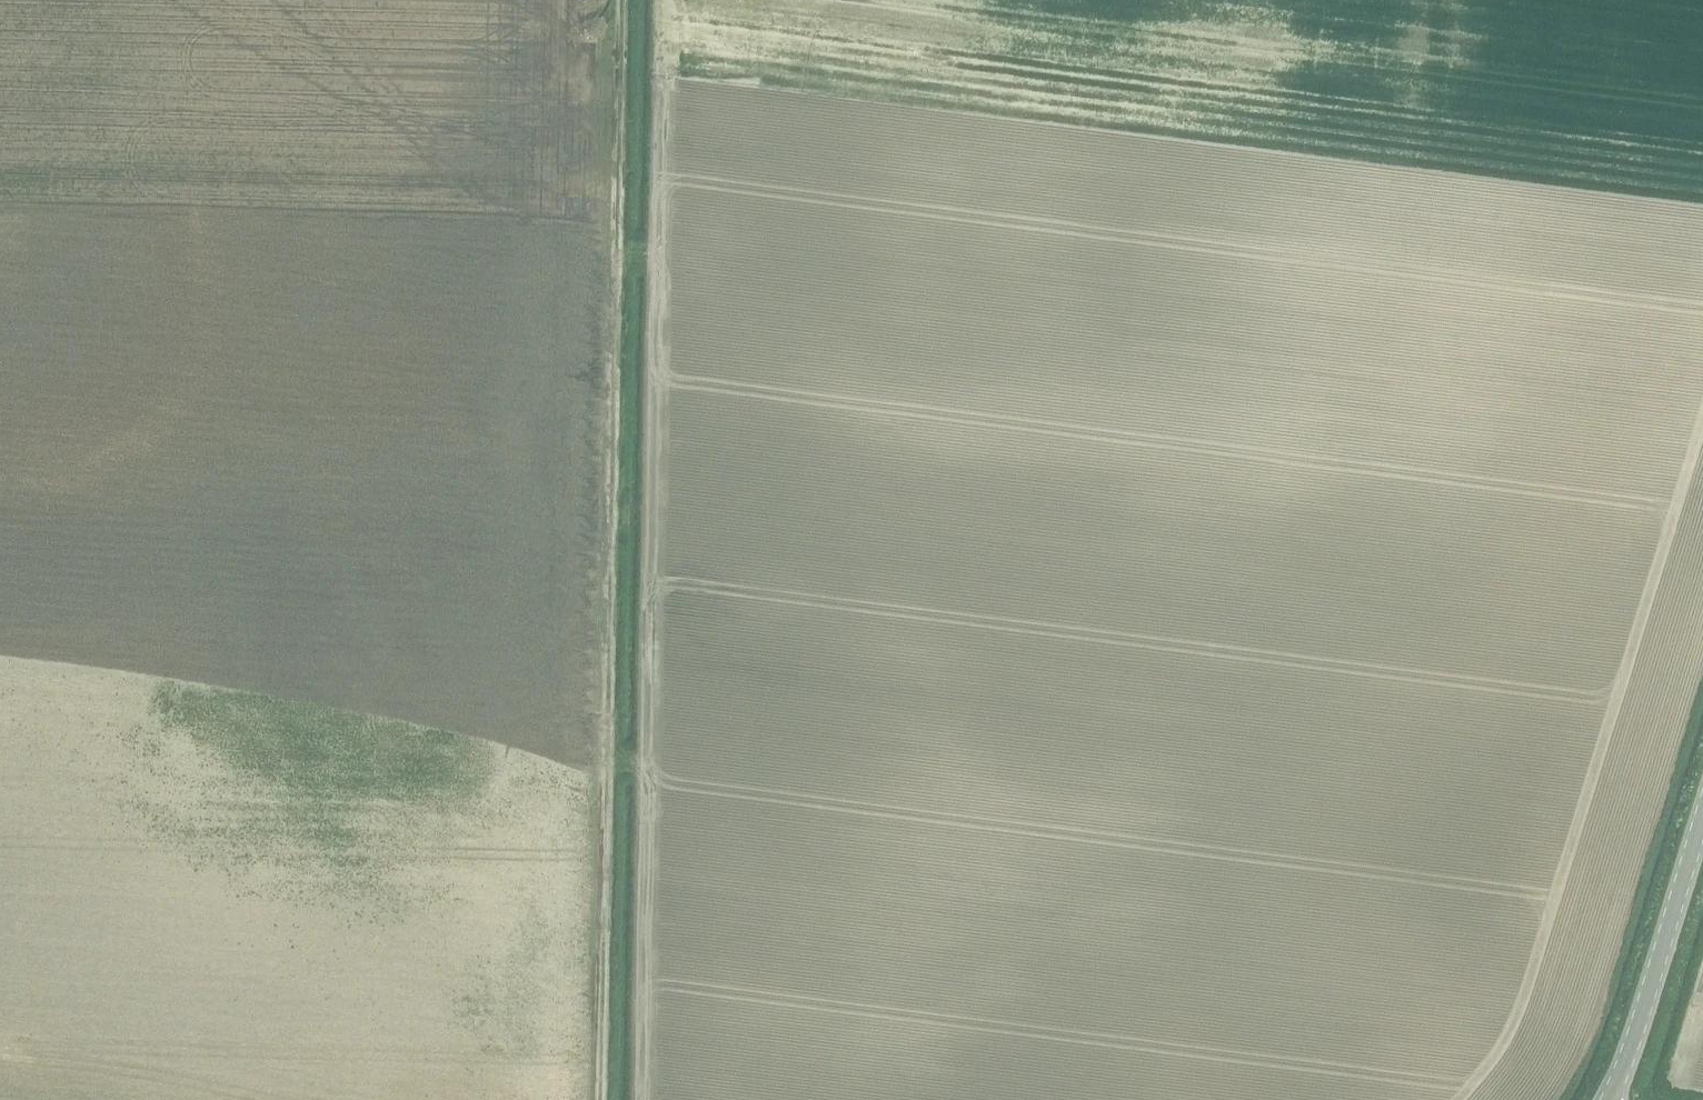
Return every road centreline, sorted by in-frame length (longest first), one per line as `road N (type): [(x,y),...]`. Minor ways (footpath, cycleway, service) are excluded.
road 1 (track): [(622,0),(598,1099)]
road 2 (tertiary): [(1609,1099),(1702,819)]

